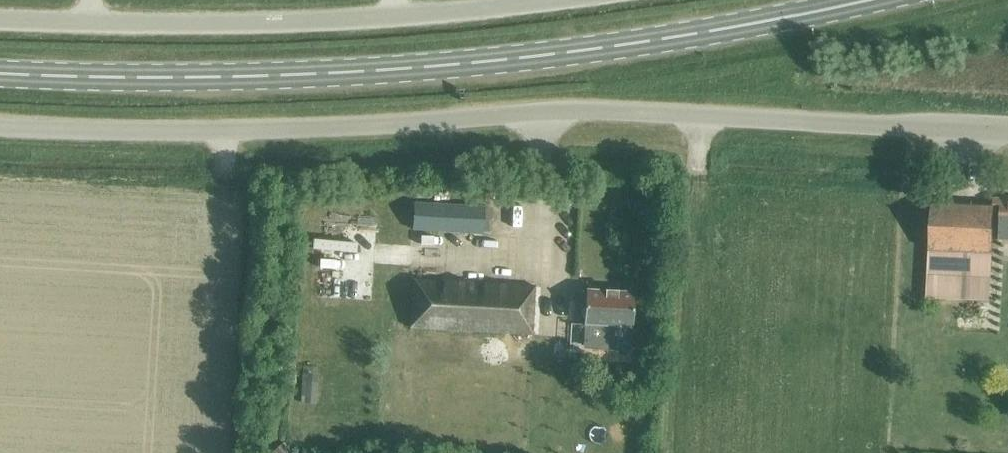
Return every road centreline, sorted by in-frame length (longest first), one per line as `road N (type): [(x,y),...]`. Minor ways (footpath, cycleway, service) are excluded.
road 1 (unclassified): [(0,127),(244,130),(602,110),(1007,133)]
road 2 (primary): [(0,74),(249,76),(534,57),(868,0)]
road 3 (unclassified): [(0,19),(227,24),(550,0)]

